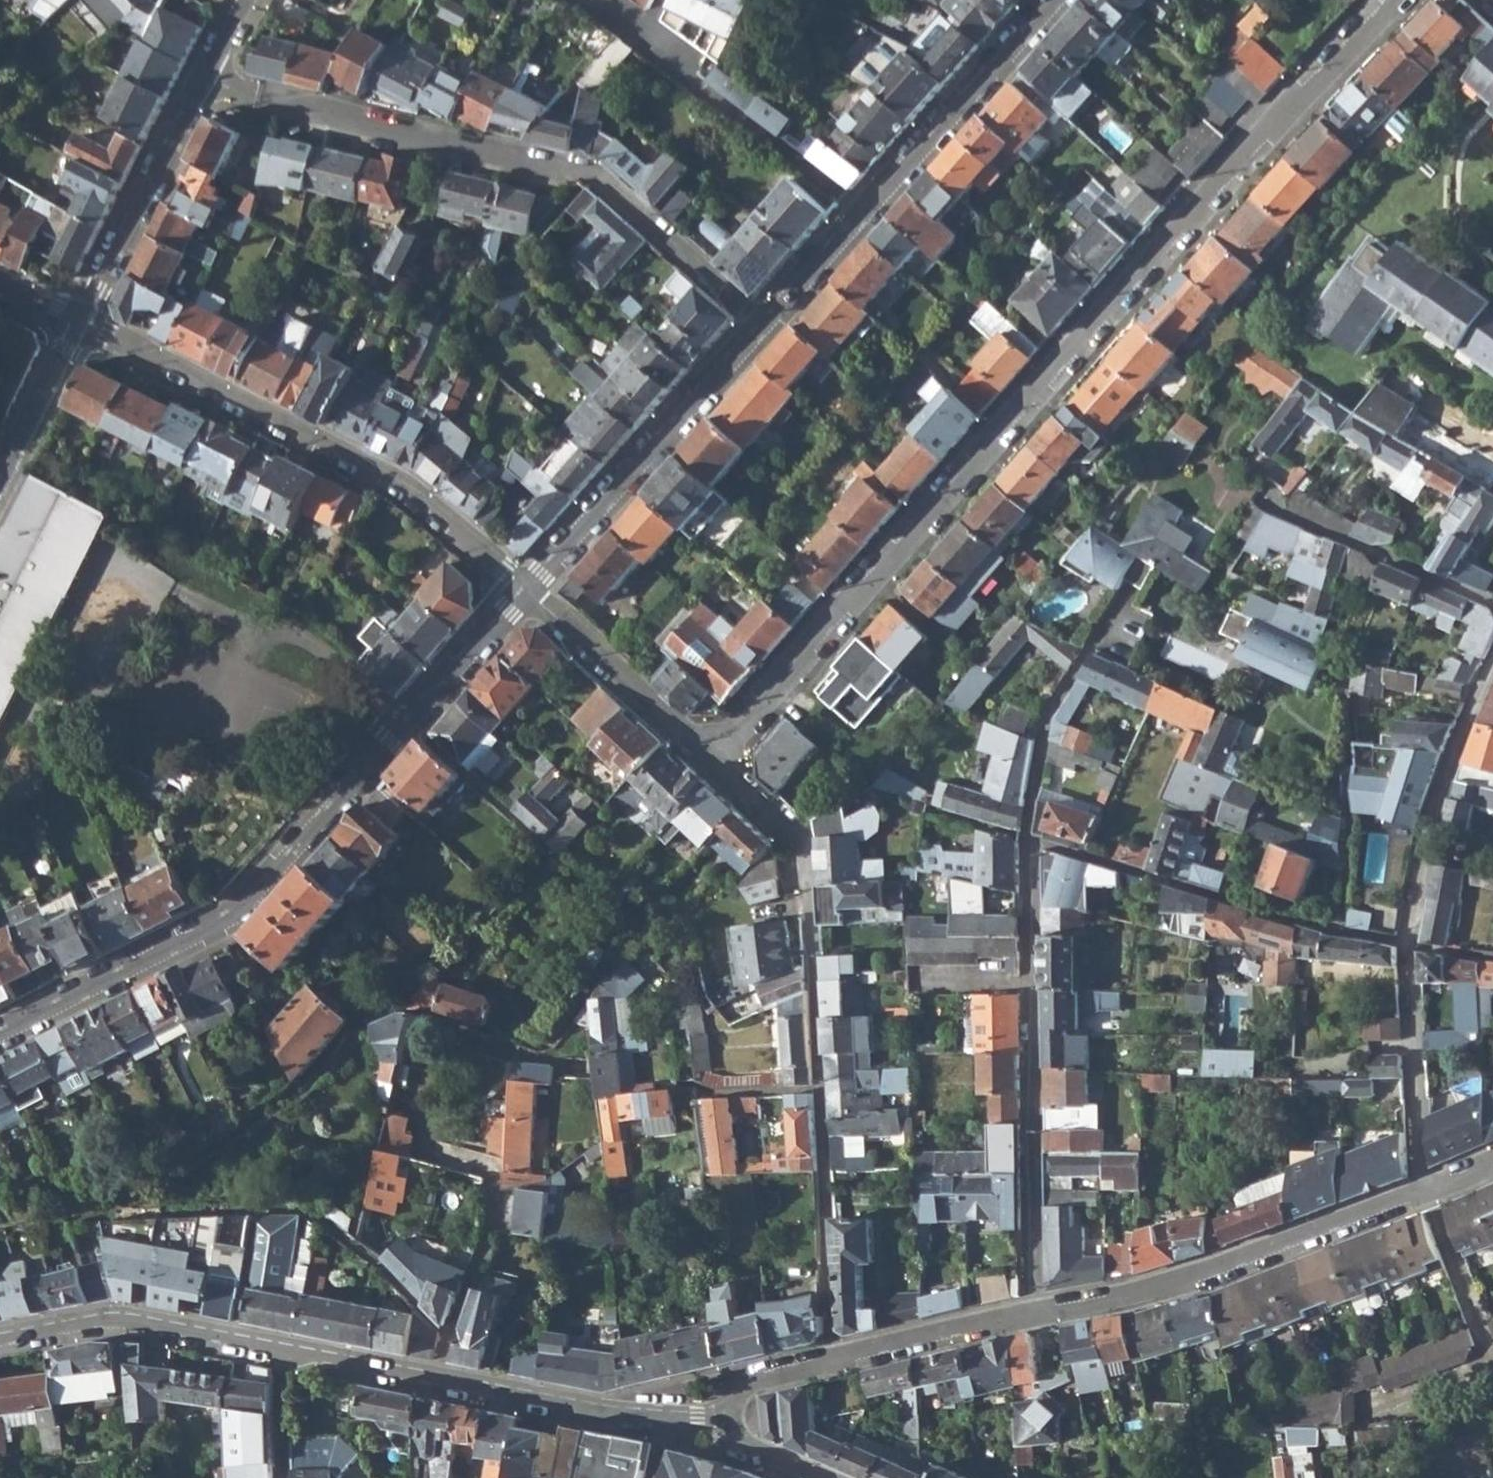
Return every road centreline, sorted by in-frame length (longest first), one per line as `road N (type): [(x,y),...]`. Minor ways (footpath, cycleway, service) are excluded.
road 1 (residential): [(1395,0),(712,757)]
road 2 (residential): [(0,1034),(223,922),(249,901),(527,591)]
road 3 (residential): [(1033,1315),(1026,840),(1046,717),(1084,657)]
road 4 (residential): [(212,69),(258,92),(596,179),(766,324)]
road 5 (residential): [(1492,664),(1449,766),(1408,945),(1423,1193)]
road 6 (residential): [(76,326),(399,481),(527,591)]
road 7 (residential): [(282,1351),(619,1414),(729,1424)]
road 8 (residential): [(1423,1193),(1179,1280),(1033,1315)]
road 9 (residential): [(712,757),(809,858),(819,1089)]
road 10 (residential): [(527,591),(766,324)]
road 11 (residential): [(863,214),(594,0)]
road 12 (residential): [(212,69),(76,326)]
road 13 (residential): [(863,214),(1056,0)]
road 14 (residential): [(0,1344),(119,1321),(282,1351)]
road 15 (residential): [(819,1089),(832,1364)]
road 16 (residential): [(527,591),(712,757)]
road 17 (residential): [(1492,603),(1272,503)]
road 18 (residential): [(1033,1315),(832,1364)]
road 19 (residential): [(76,326),(0,473)]
road 20 (residential): [(766,324),(863,214)]
road 21 (residential): [(832,1364),(758,1384),(736,1397),(729,1424)]
road 22 (residential): [(282,1351),(284,1477)]

